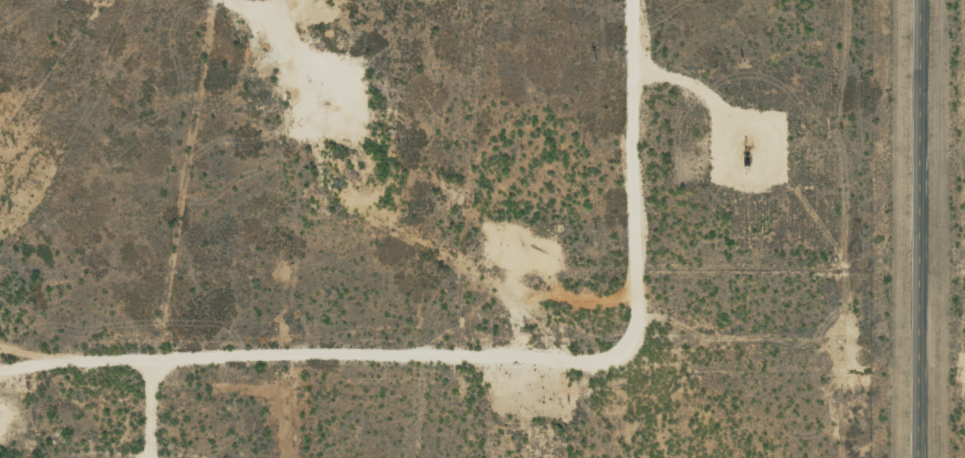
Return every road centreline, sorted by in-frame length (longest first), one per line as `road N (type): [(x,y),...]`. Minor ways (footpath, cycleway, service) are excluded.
road 1 (track): [(634,0),(638,307),(613,327),(167,342),(0,356)]
road 2 (tertiary): [(917,457),(918,0)]
road 3 (track): [(167,342),(233,0)]

